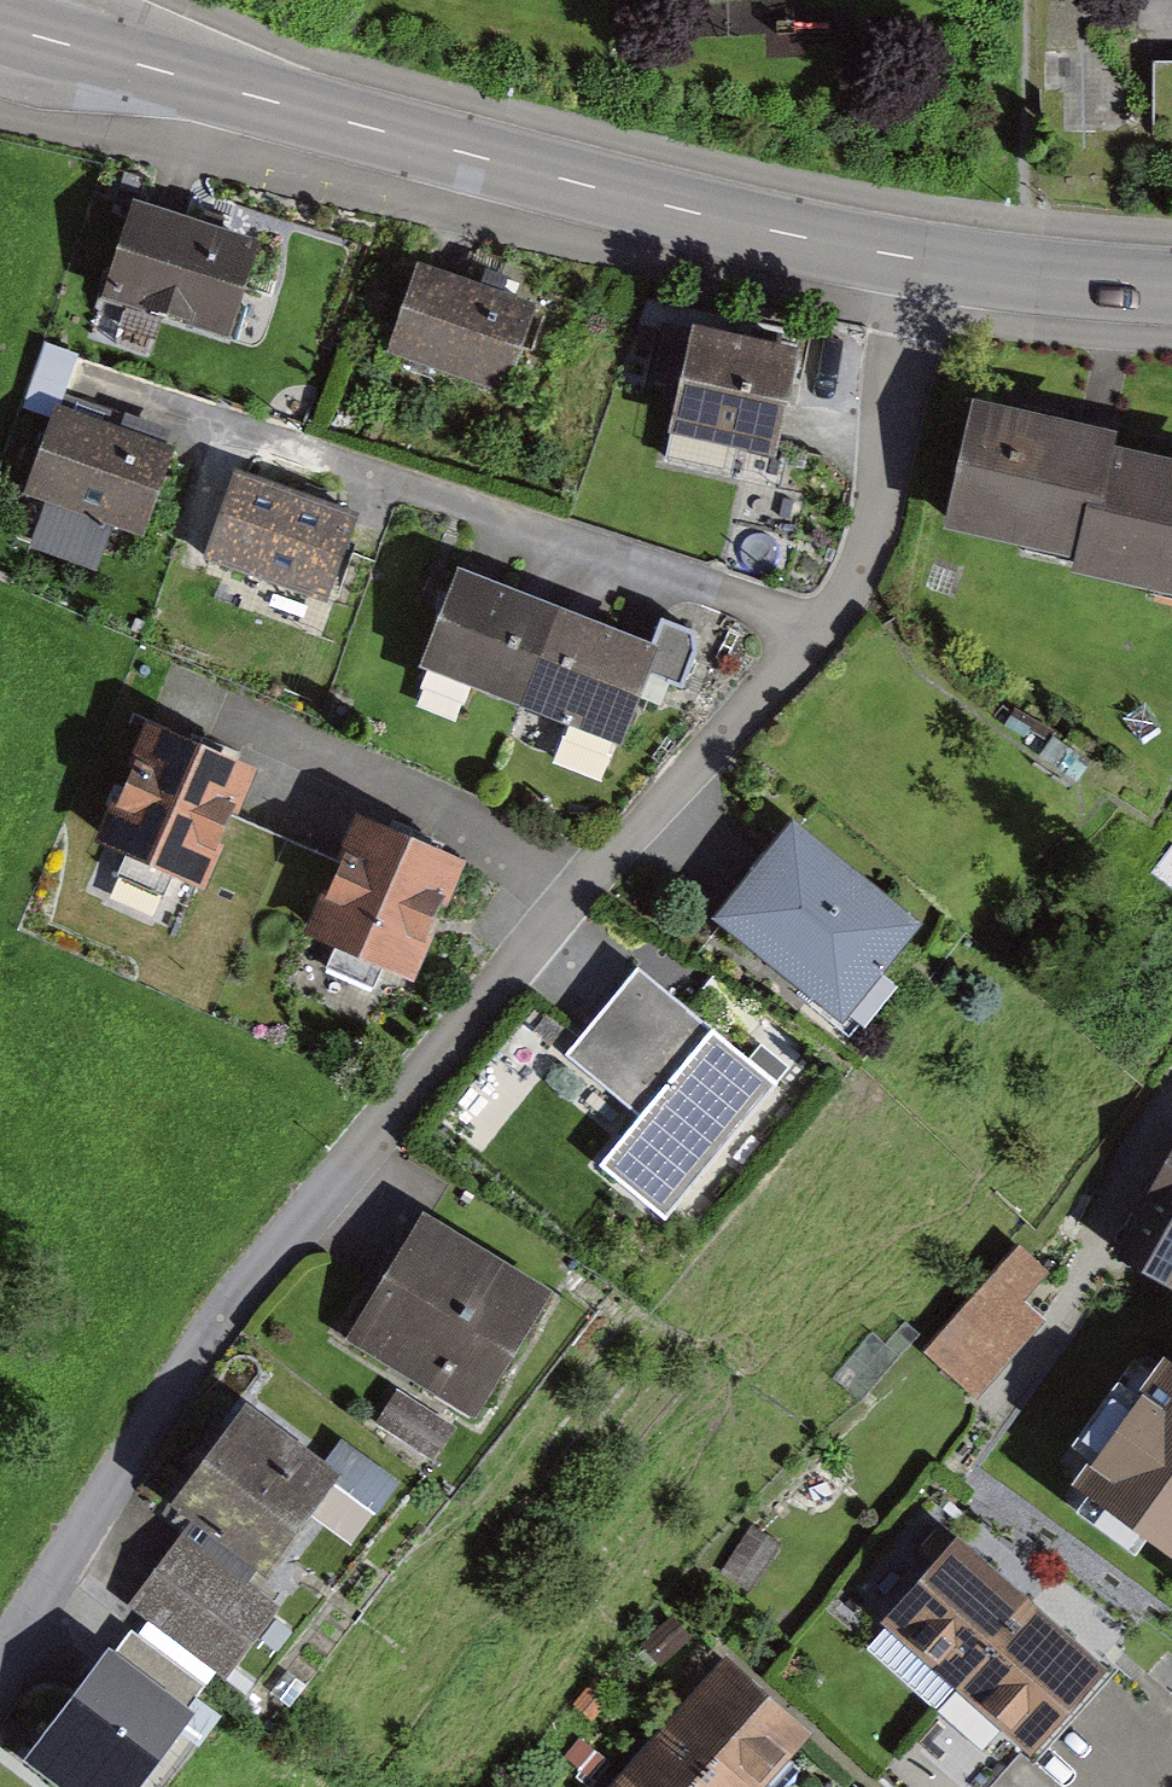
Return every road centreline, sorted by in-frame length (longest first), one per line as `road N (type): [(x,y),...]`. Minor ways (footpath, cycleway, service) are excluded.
road 1 (residential): [(0,1674),(62,1568),(235,1315),(348,1167),(588,878),(831,619),(869,555),(925,262)]
road 2 (tertiary): [(0,25),(669,207),(925,262)]
road 3 (tertiary): [(925,262),(1171,284)]

